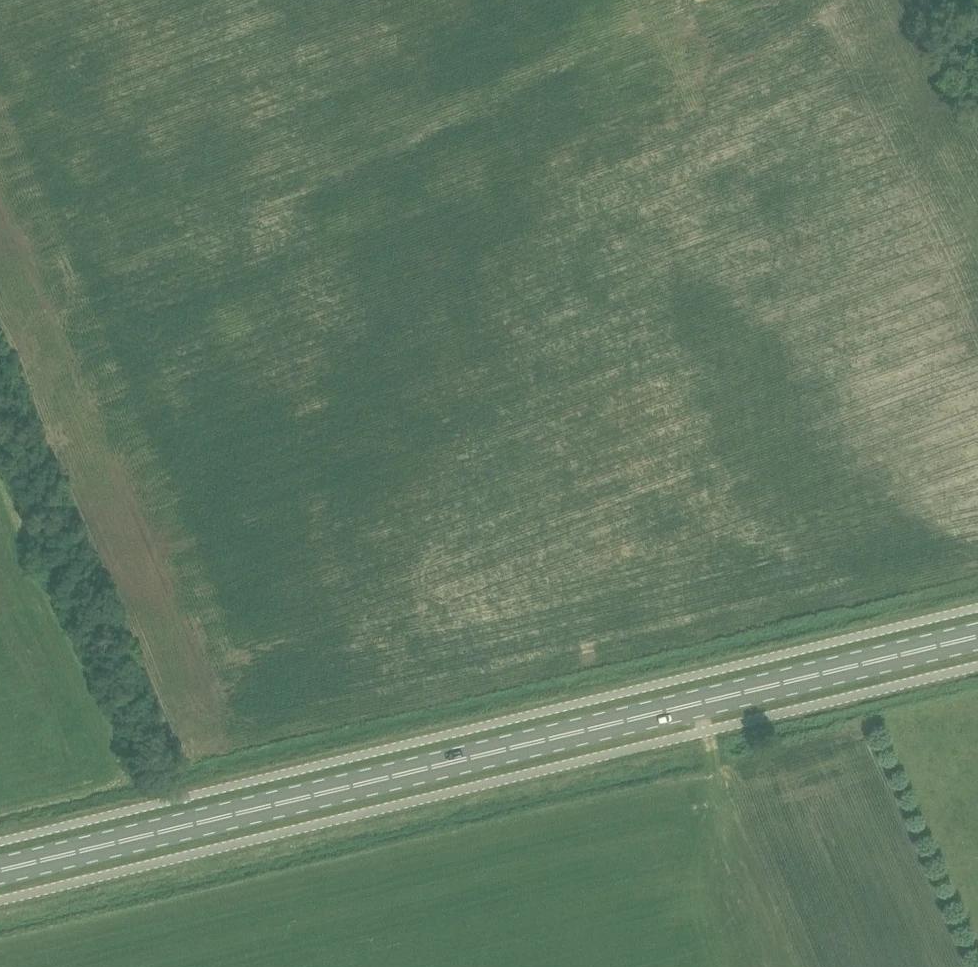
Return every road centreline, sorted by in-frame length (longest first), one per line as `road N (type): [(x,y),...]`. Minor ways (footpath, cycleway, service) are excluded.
road 1 (primary): [(0,872),(977,639)]

